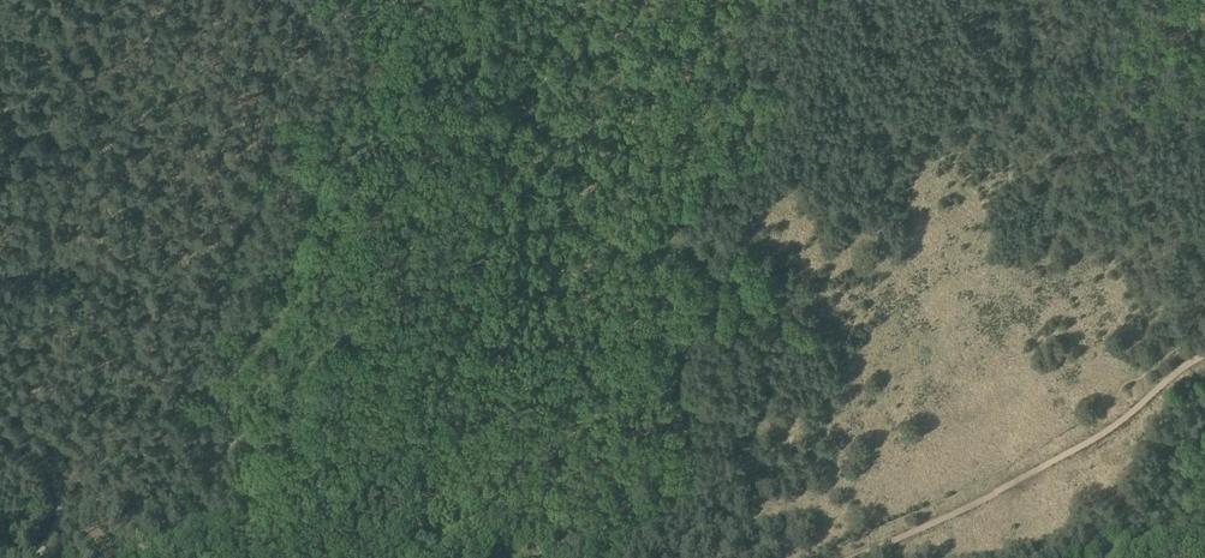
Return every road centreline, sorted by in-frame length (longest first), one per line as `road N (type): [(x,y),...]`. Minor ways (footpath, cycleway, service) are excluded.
road 1 (track): [(1204,356),(1073,452),(956,516),(853,557)]
road 2 (track): [(39,557),(59,526),(57,476),(43,455),(0,437)]

